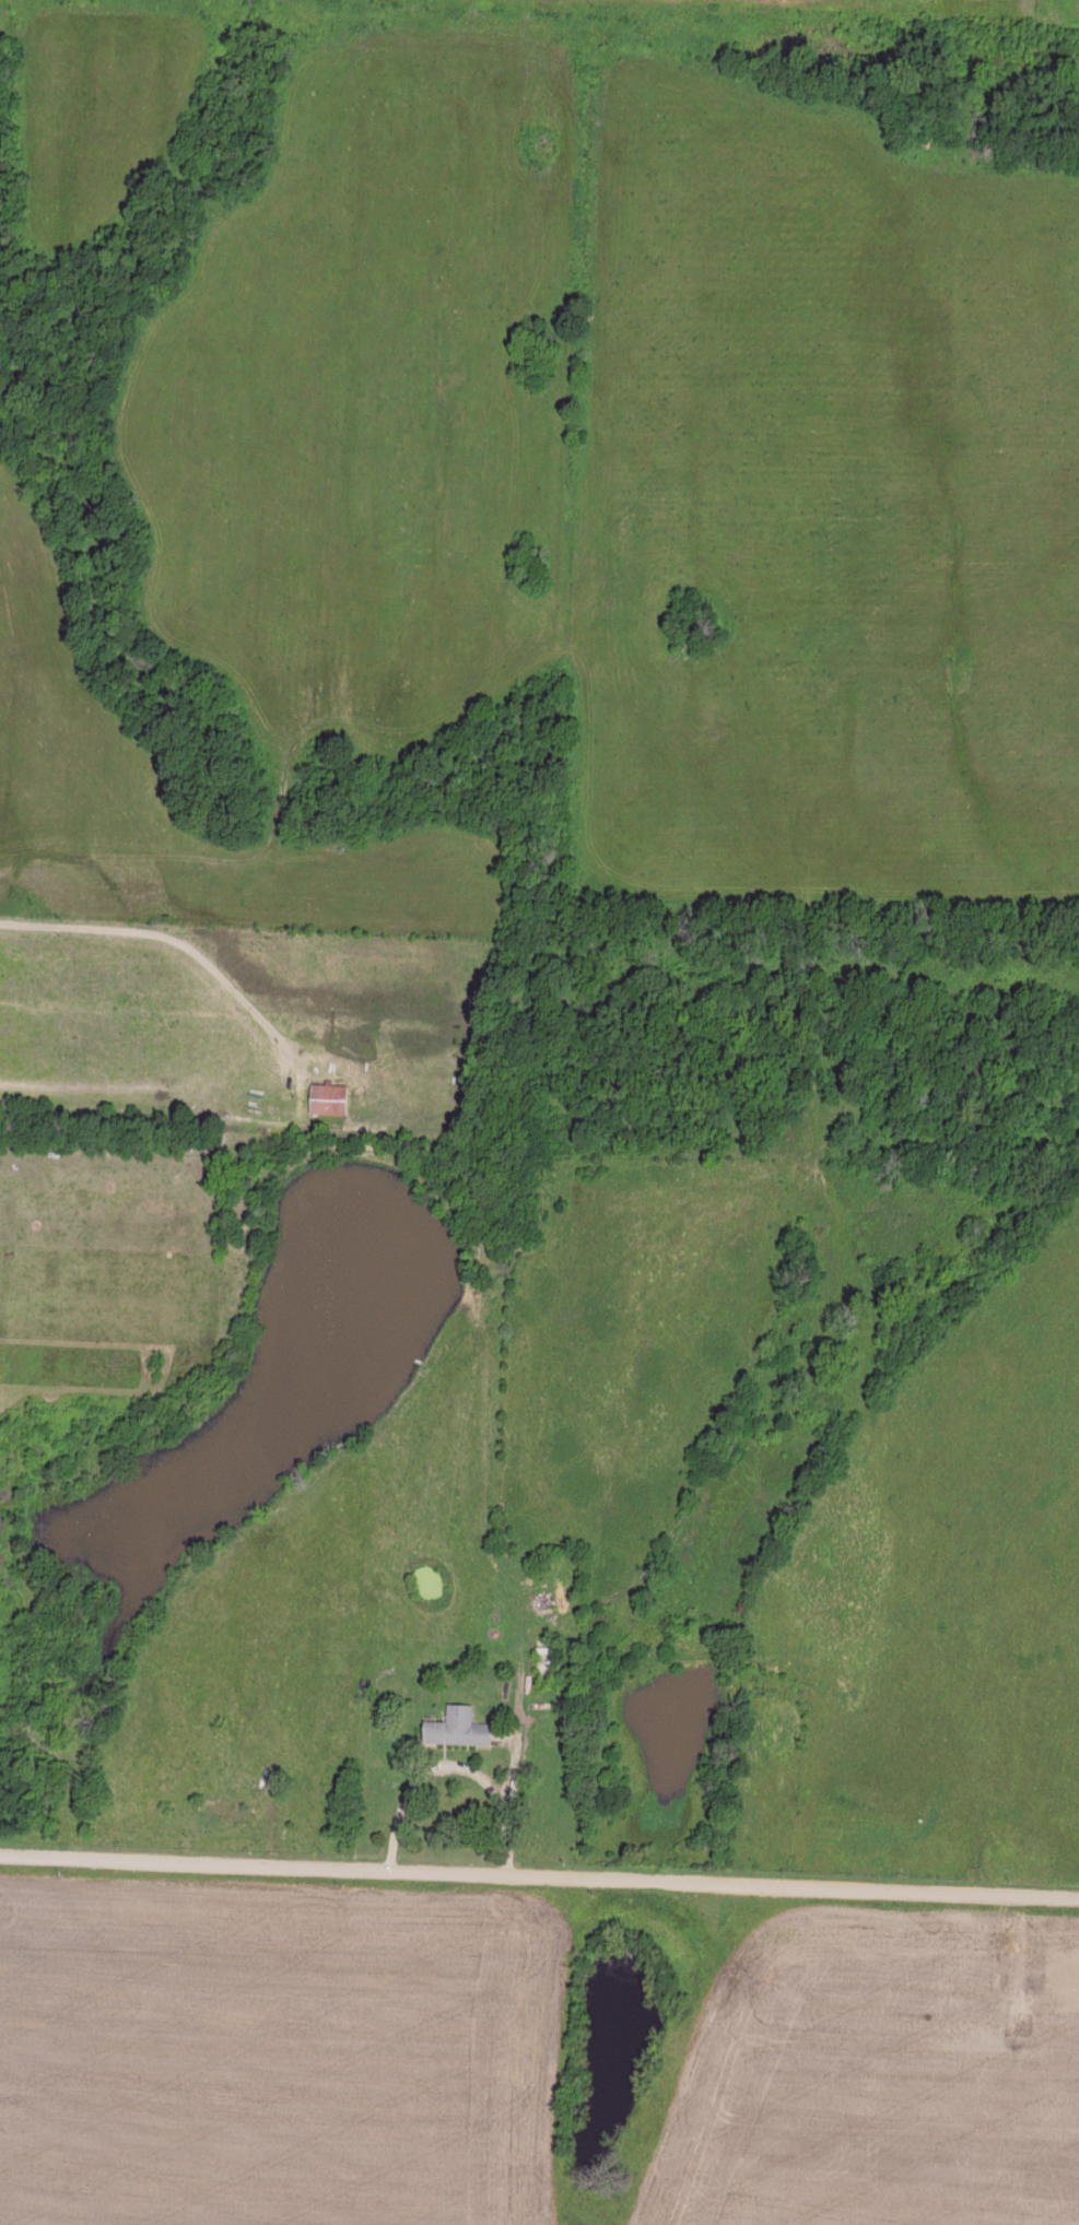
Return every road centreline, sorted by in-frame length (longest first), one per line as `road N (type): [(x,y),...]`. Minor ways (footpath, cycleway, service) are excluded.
road 1 (residential): [(0,1857),(1078,1901)]

